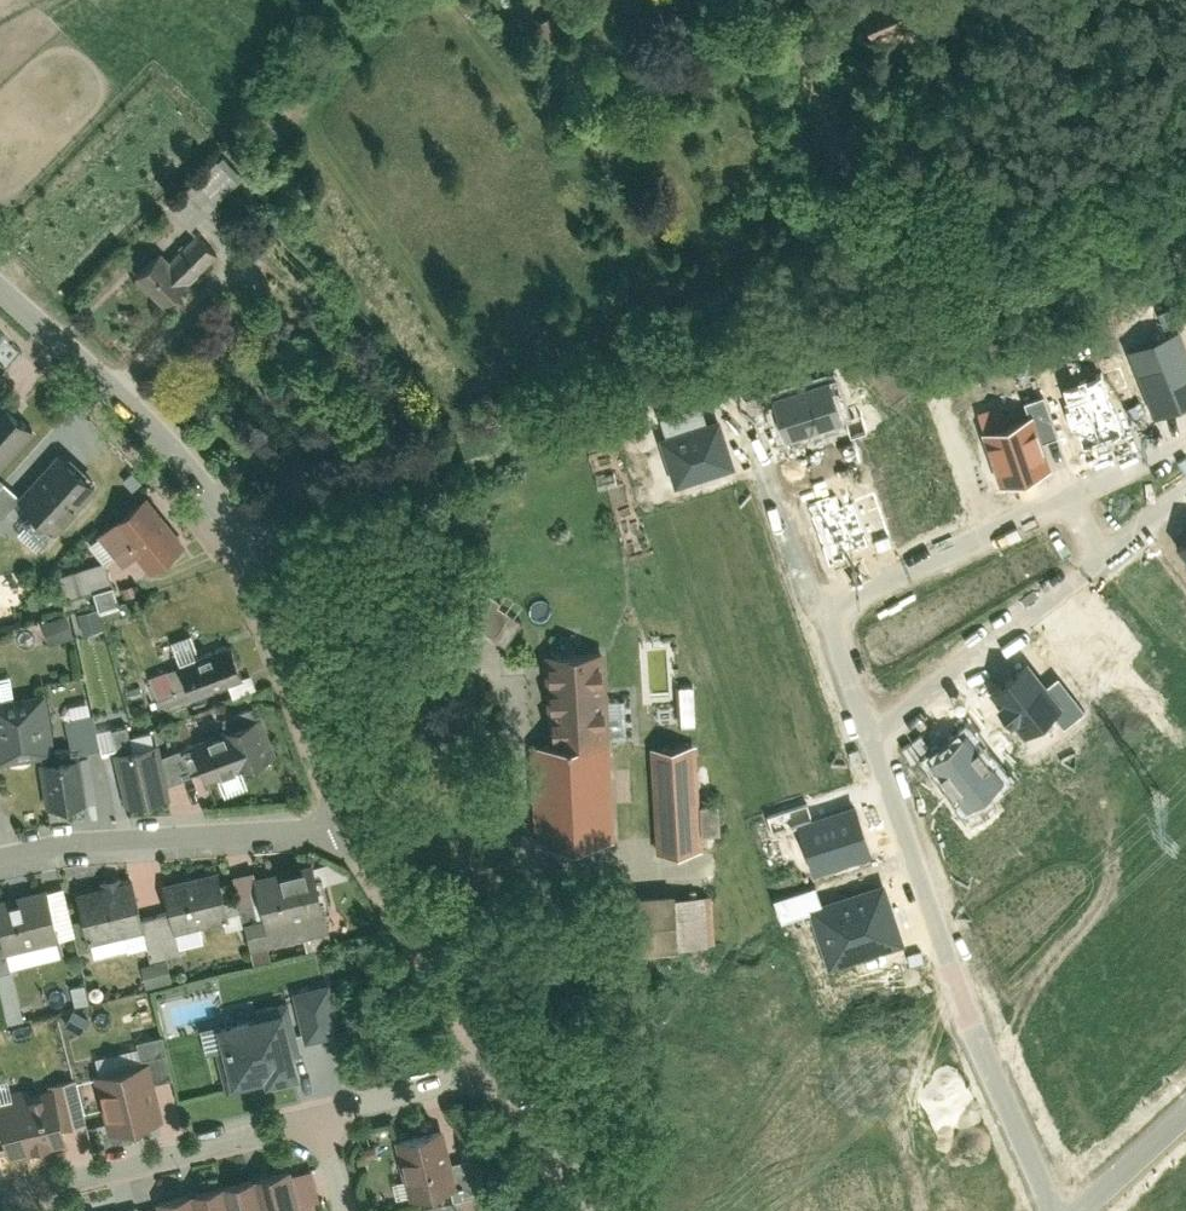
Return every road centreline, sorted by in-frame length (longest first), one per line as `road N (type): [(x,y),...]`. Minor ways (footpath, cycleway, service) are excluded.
road 1 (residential): [(342,825),(254,566),(223,504),(128,401),(0,289)]
road 2 (unclassified): [(1065,1210),(880,742)]
road 3 (residential): [(342,825),(0,855)]
road 4 (residential): [(317,1114),(31,1184)]
road 5 (residential): [(500,1070),(342,825)]
road 6 (unclassified): [(880,742),(1105,561)]
road 7 (unclassified): [(834,626),(851,595),(1061,494)]
road 8 (unclassified): [(834,626),(748,410)]
road 9 (residential): [(500,1070),(317,1114)]
road 10 (residential): [(591,1210),(500,1070)]
road 11 (unclassified): [(1068,1210),(1185,1110)]
road 12 (unclassified): [(1061,494),(1185,437)]
road 13 (unclassified): [(880,742),(834,626)]

